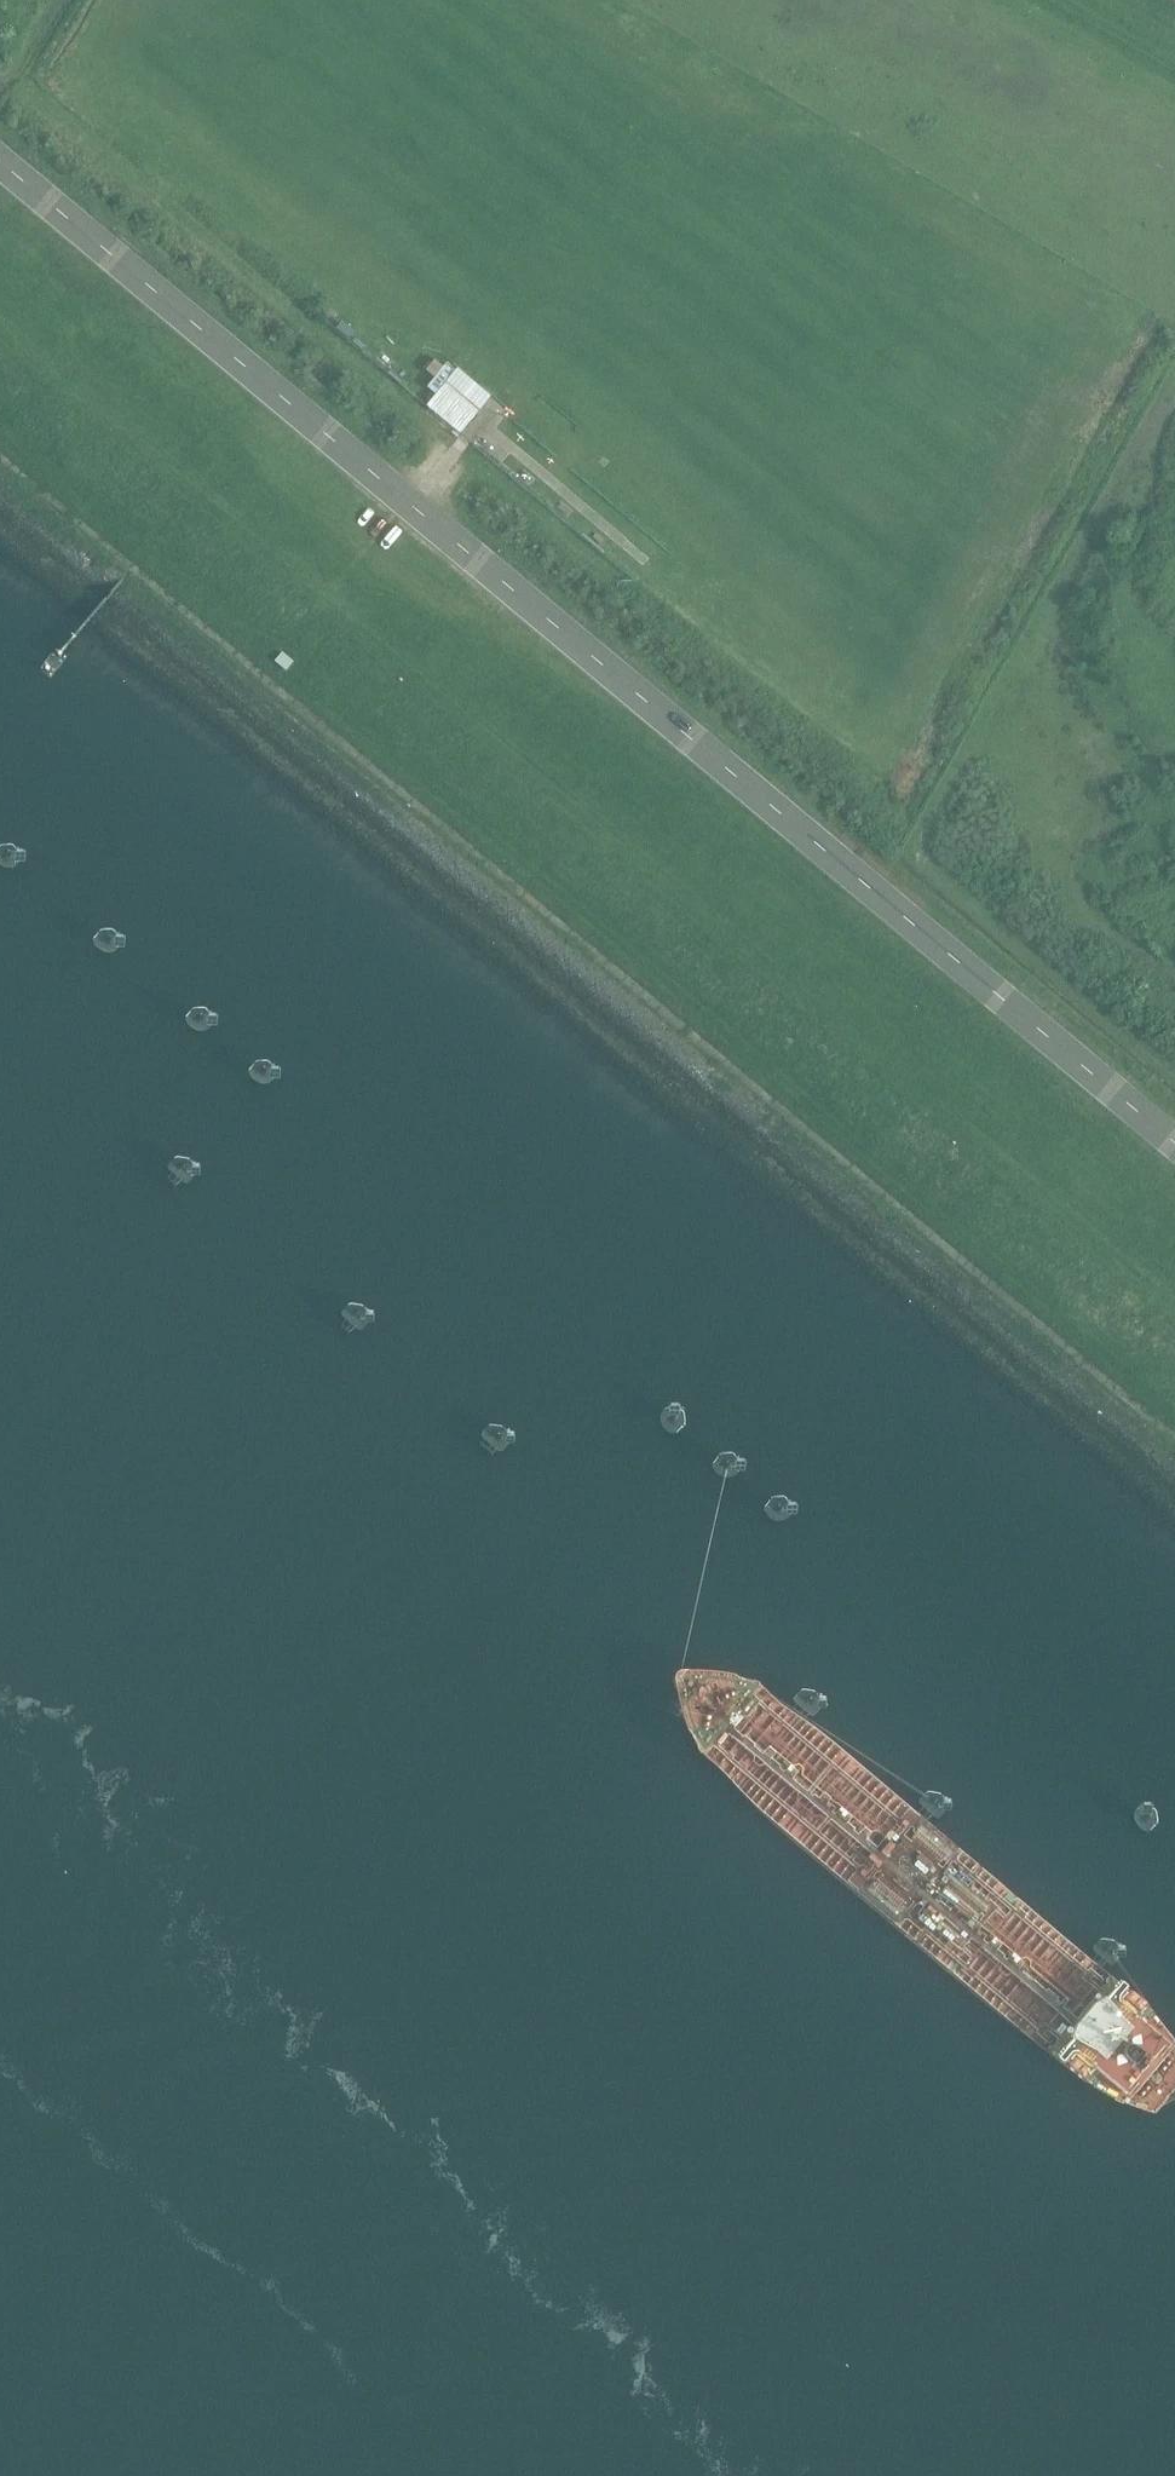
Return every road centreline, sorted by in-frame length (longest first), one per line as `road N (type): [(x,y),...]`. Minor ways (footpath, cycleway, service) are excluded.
road 1 (tertiary): [(1174,1142),(0,161)]

